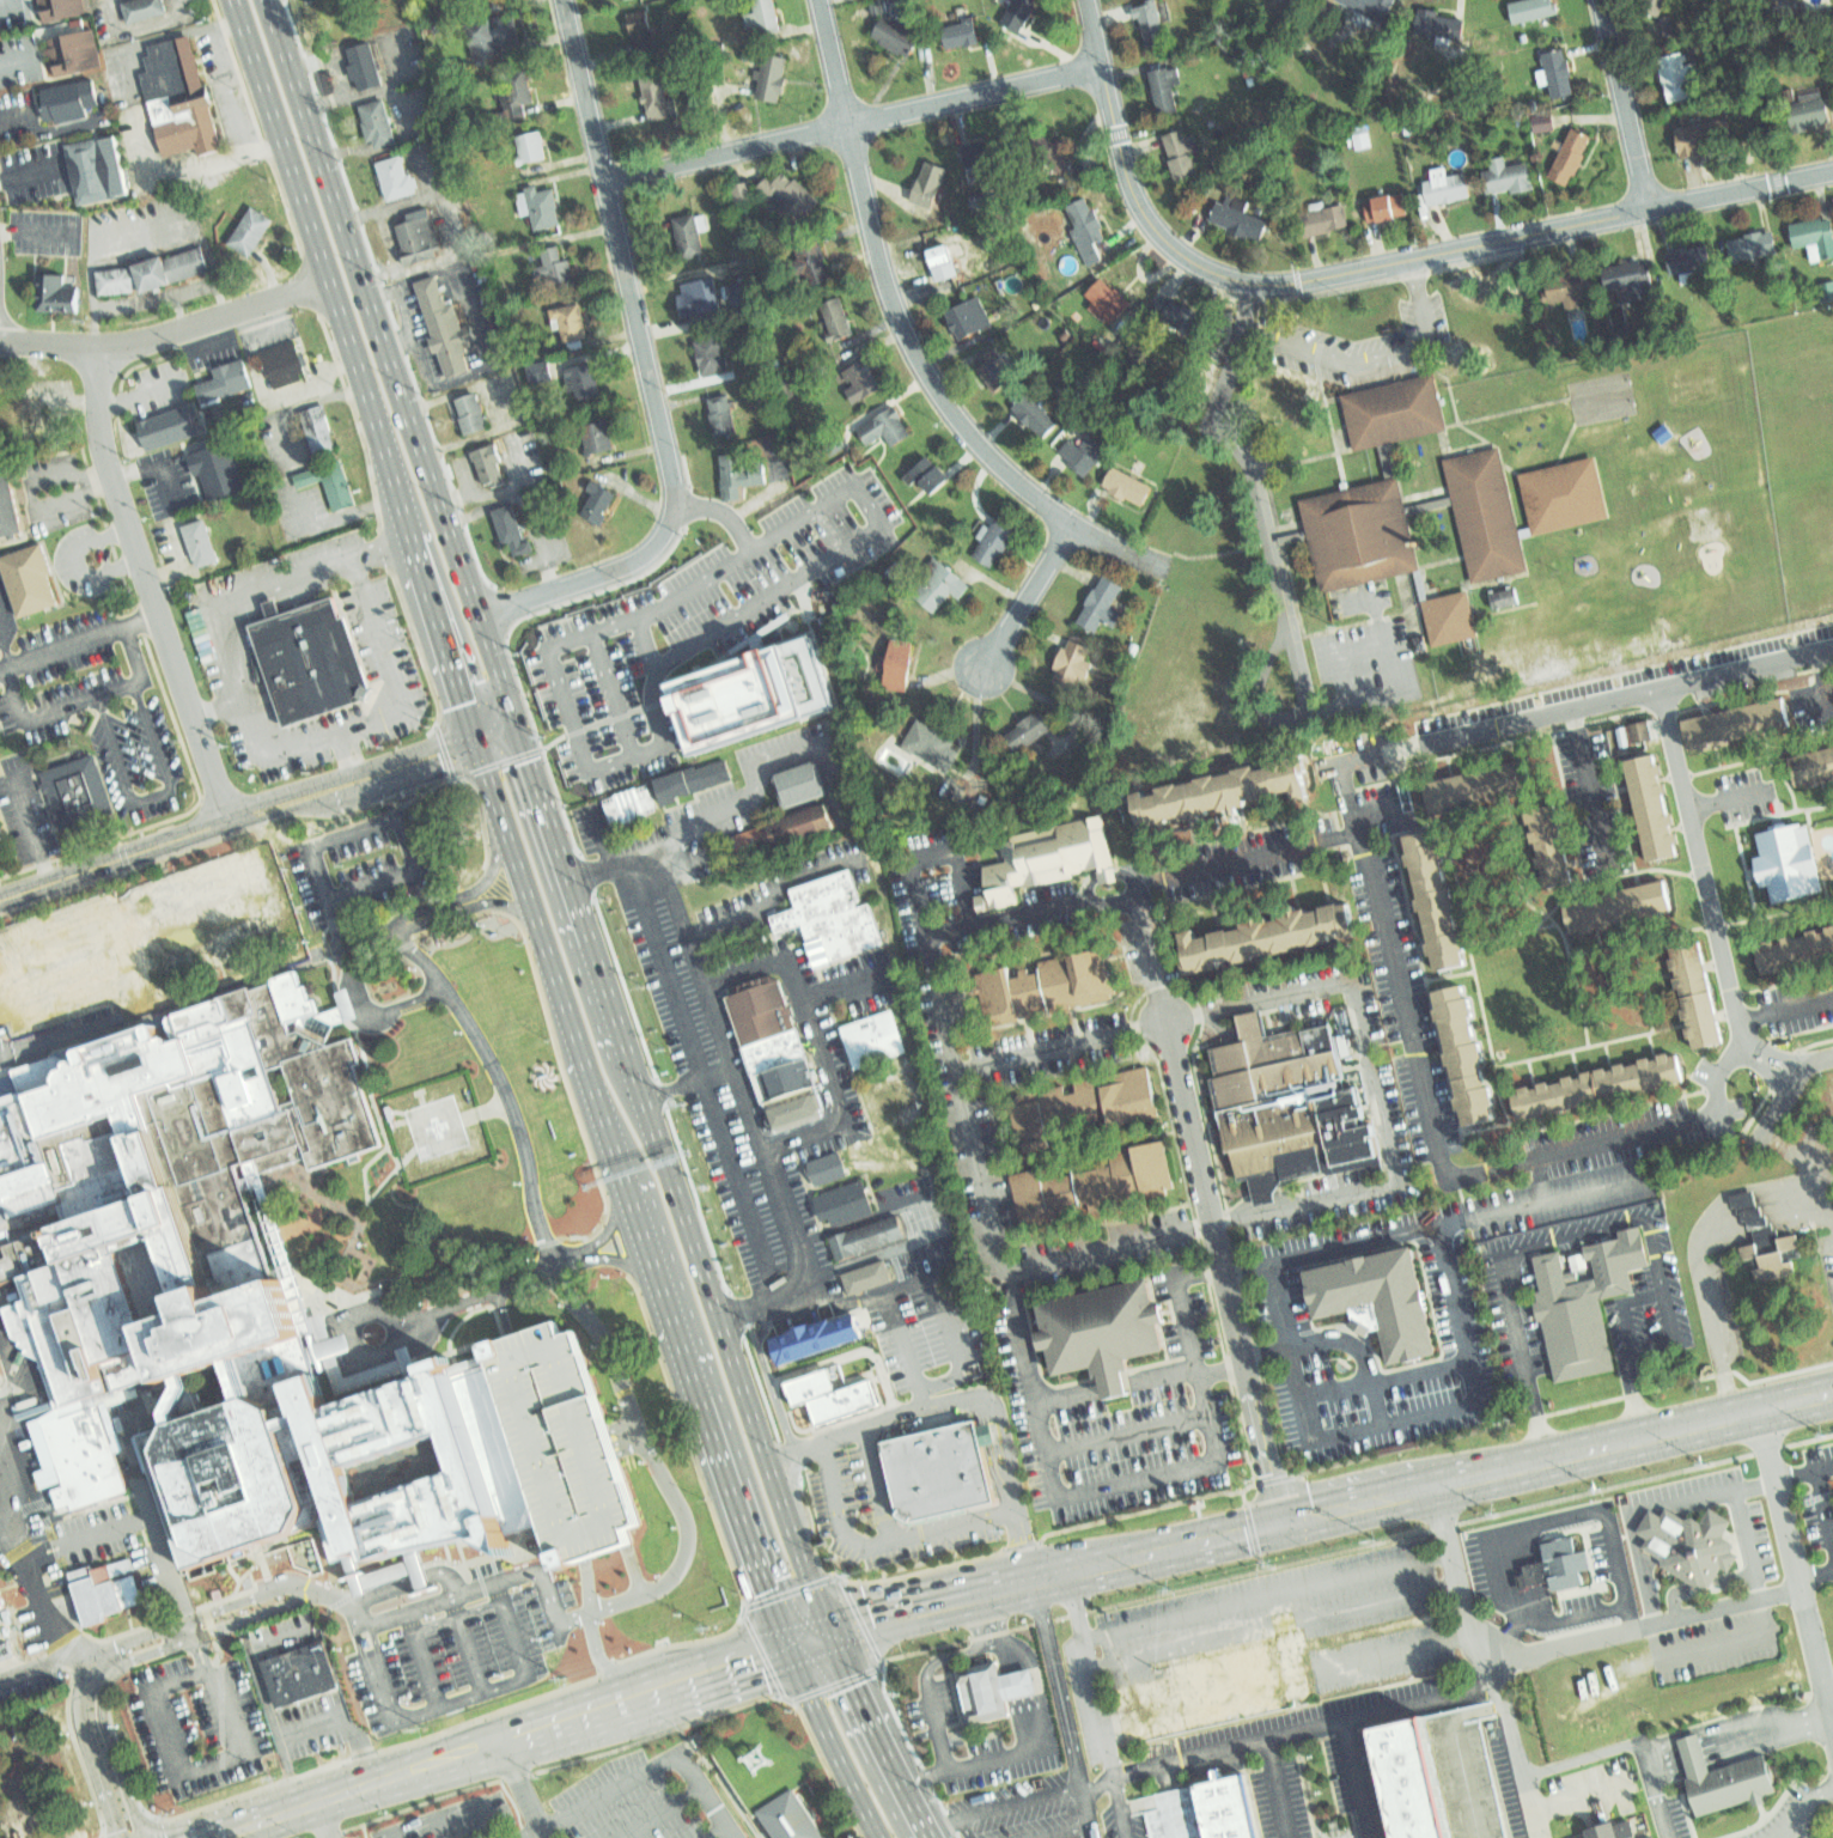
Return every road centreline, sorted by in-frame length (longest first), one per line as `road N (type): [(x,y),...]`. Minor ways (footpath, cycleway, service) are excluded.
road 1 (secondary): [(787,1633),(1832,1390)]
road 2 (residential): [(1717,1116),(1469,1180),(1447,1173),(1436,1154),(1372,850),(1350,836),(1336,769),(1658,689)]
road 3 (residential): [(1087,0),(1127,174),(1149,217),(1207,268),(1253,284),(1298,284),(1832,170)]
road 4 (trunk): [(514,723),(261,0)]
road 5 (residential): [(569,0),(674,499),(662,534),(629,562),(477,615)]
road 6 (residential): [(822,0),(876,243),(901,317),(943,396),(1017,485),(1171,573)]
road 7 (residential): [(1284,1519),(1146,902)]
road 8 (secondary): [(195,1837),(787,1633)]
road 9 (trunk): [(822,1624),(619,1046)]
road 10 (trunk): [(229,0),(407,525)]
road 11 (residential): [(1101,63),(607,178)]
road 12 (residential): [(101,342),(102,445),(236,823)]
road 13 (residential): [(471,738),(0,901)]
road 14 (trunk): [(628,1186),(787,1633)]
road 15 (residential): [(1658,689),(1743,1045),(1796,1081)]
road 16 (trunk): [(619,1046),(514,723)]
road 17 (residential): [(329,281),(152,337),(0,340)]
road 18 (trunk): [(503,828),(585,1057)]
road 19 (trunk): [(924,1837),(822,1624)]
road 20 (trunk): [(787,1633),(852,1785),(884,1837)]
road 21 (residential): [(1602,0),(1652,208)]
road 22 (residential): [(1658,689),(1832,649)]
road 23 (trunk): [(421,573),(471,738)]
road 24 (residential): [(1068,521),(984,669)]
road 25 (trunk): [(585,1057),(628,1186)]

